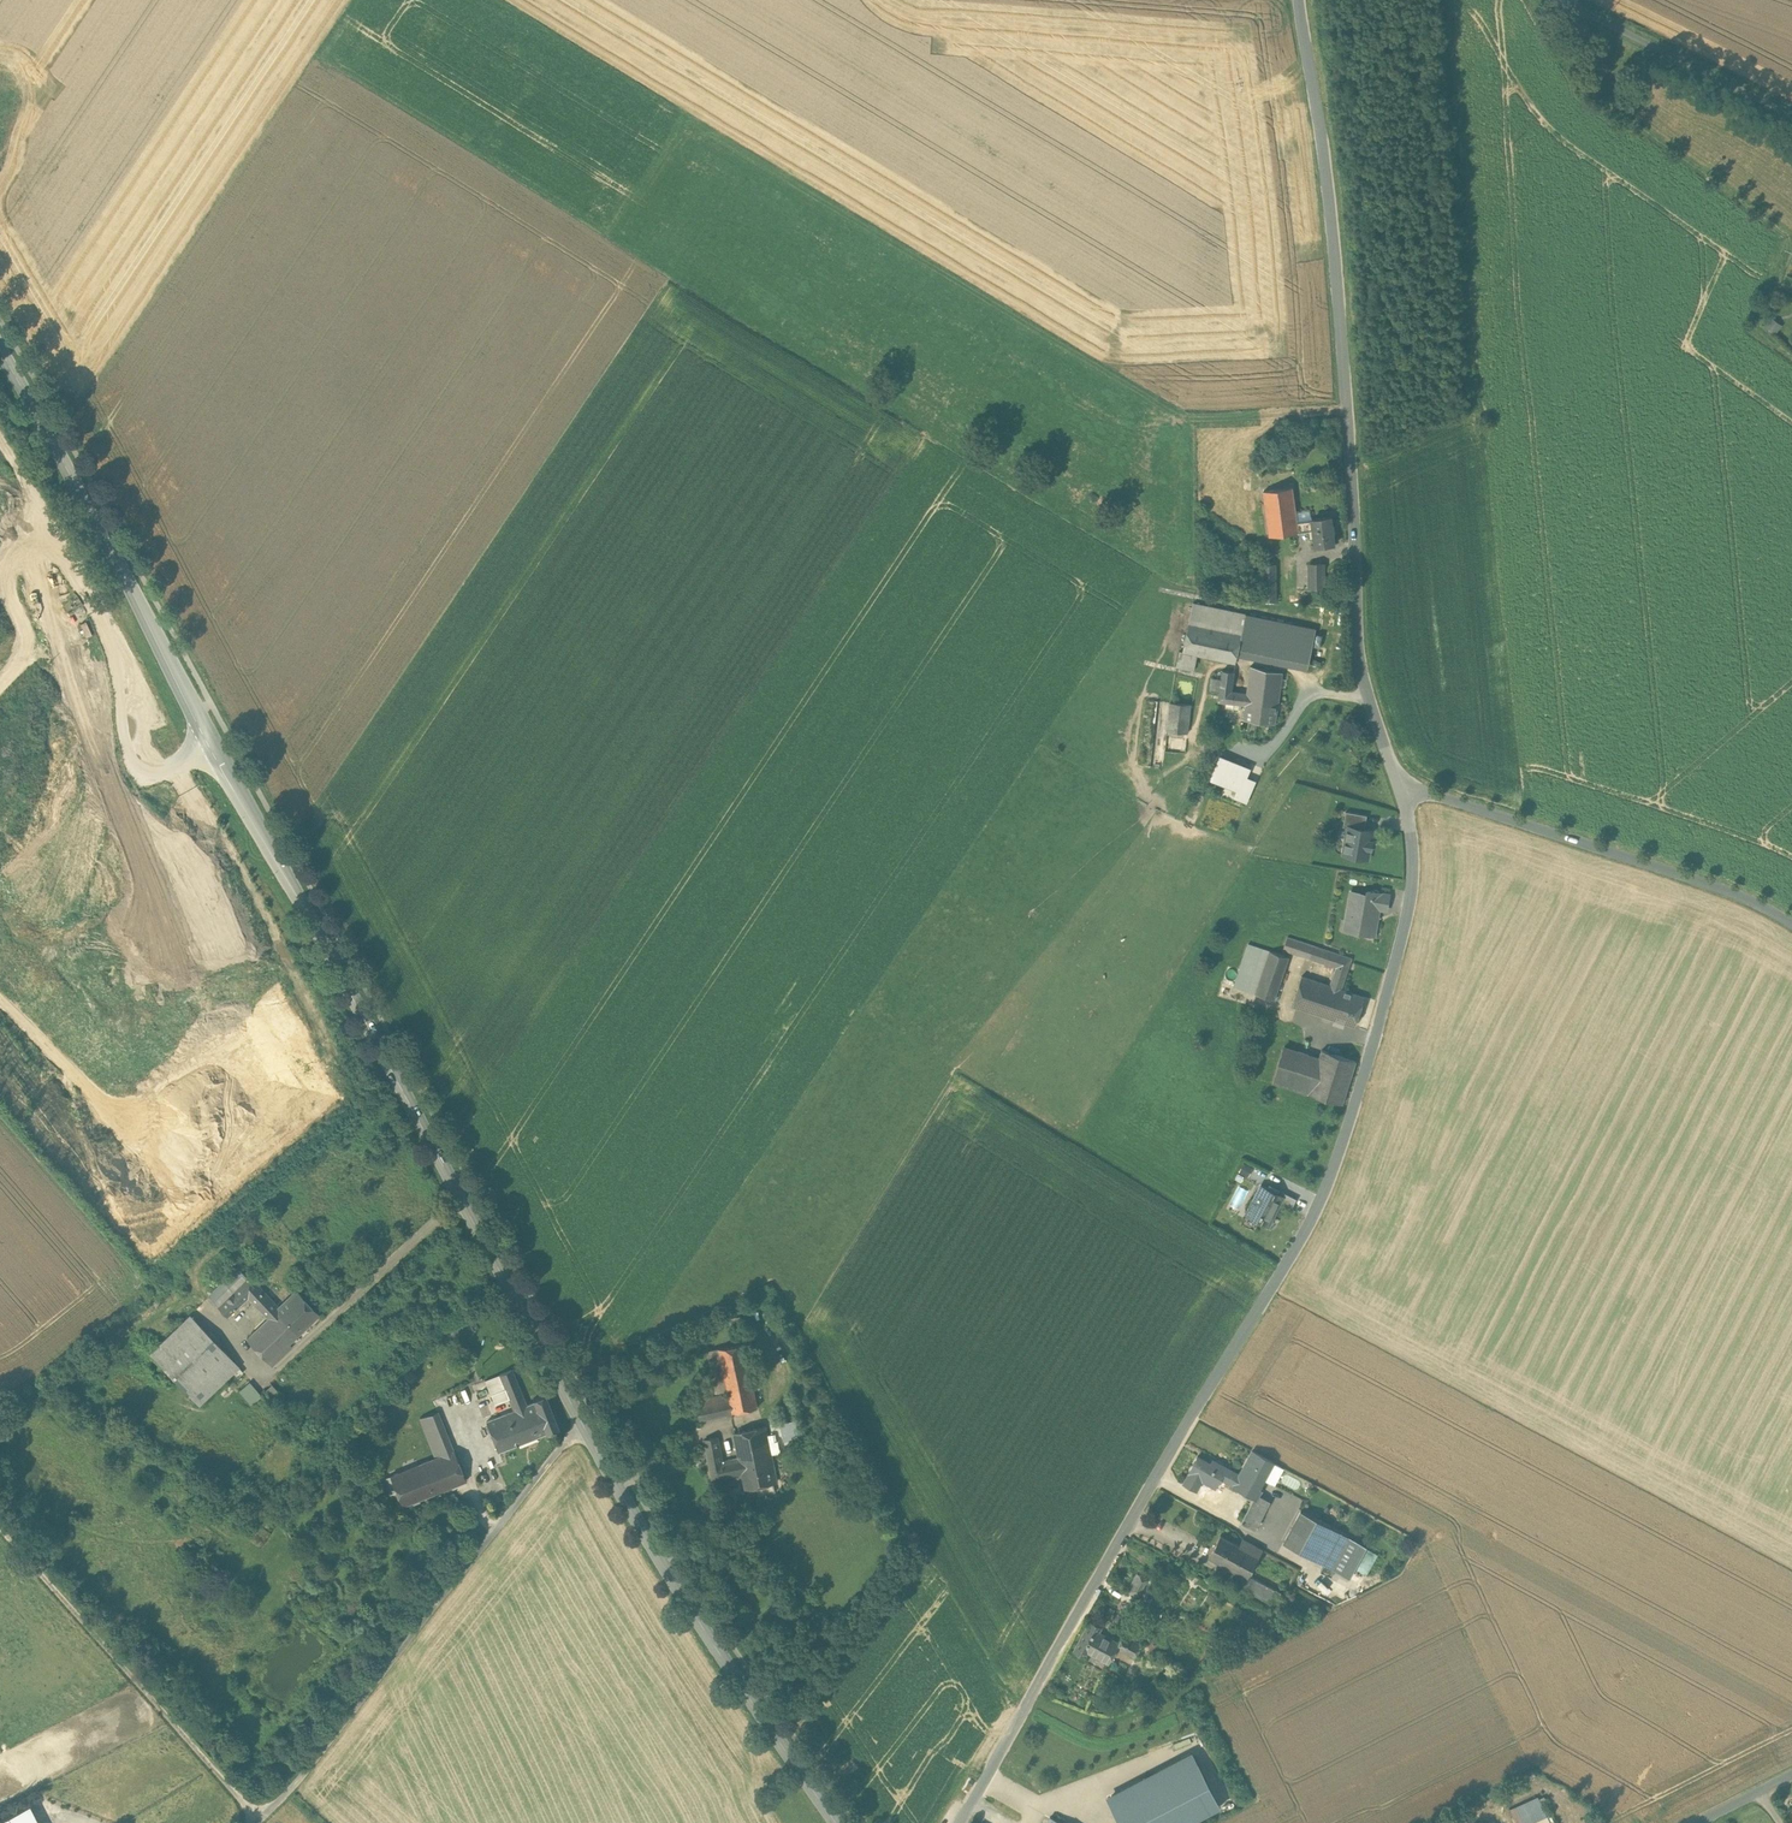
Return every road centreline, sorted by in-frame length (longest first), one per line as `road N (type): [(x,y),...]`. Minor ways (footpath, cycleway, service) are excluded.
road 1 (secondary): [(838,1822),(587,1432),(0,351)]
road 2 (unclassified): [(962,1822),(1145,1493),(1327,1191),(1410,905),(1415,868),(1404,783)]
road 3 (tertiary): [(1404,783),(1362,660),(1332,204),(1300,0)]
road 4 (tertiary): [(1404,783),(1724,890),(1791,923)]
road 5 (track): [(259,1822),(0,1527)]
road 6 (track): [(1791,114),(1569,0)]

